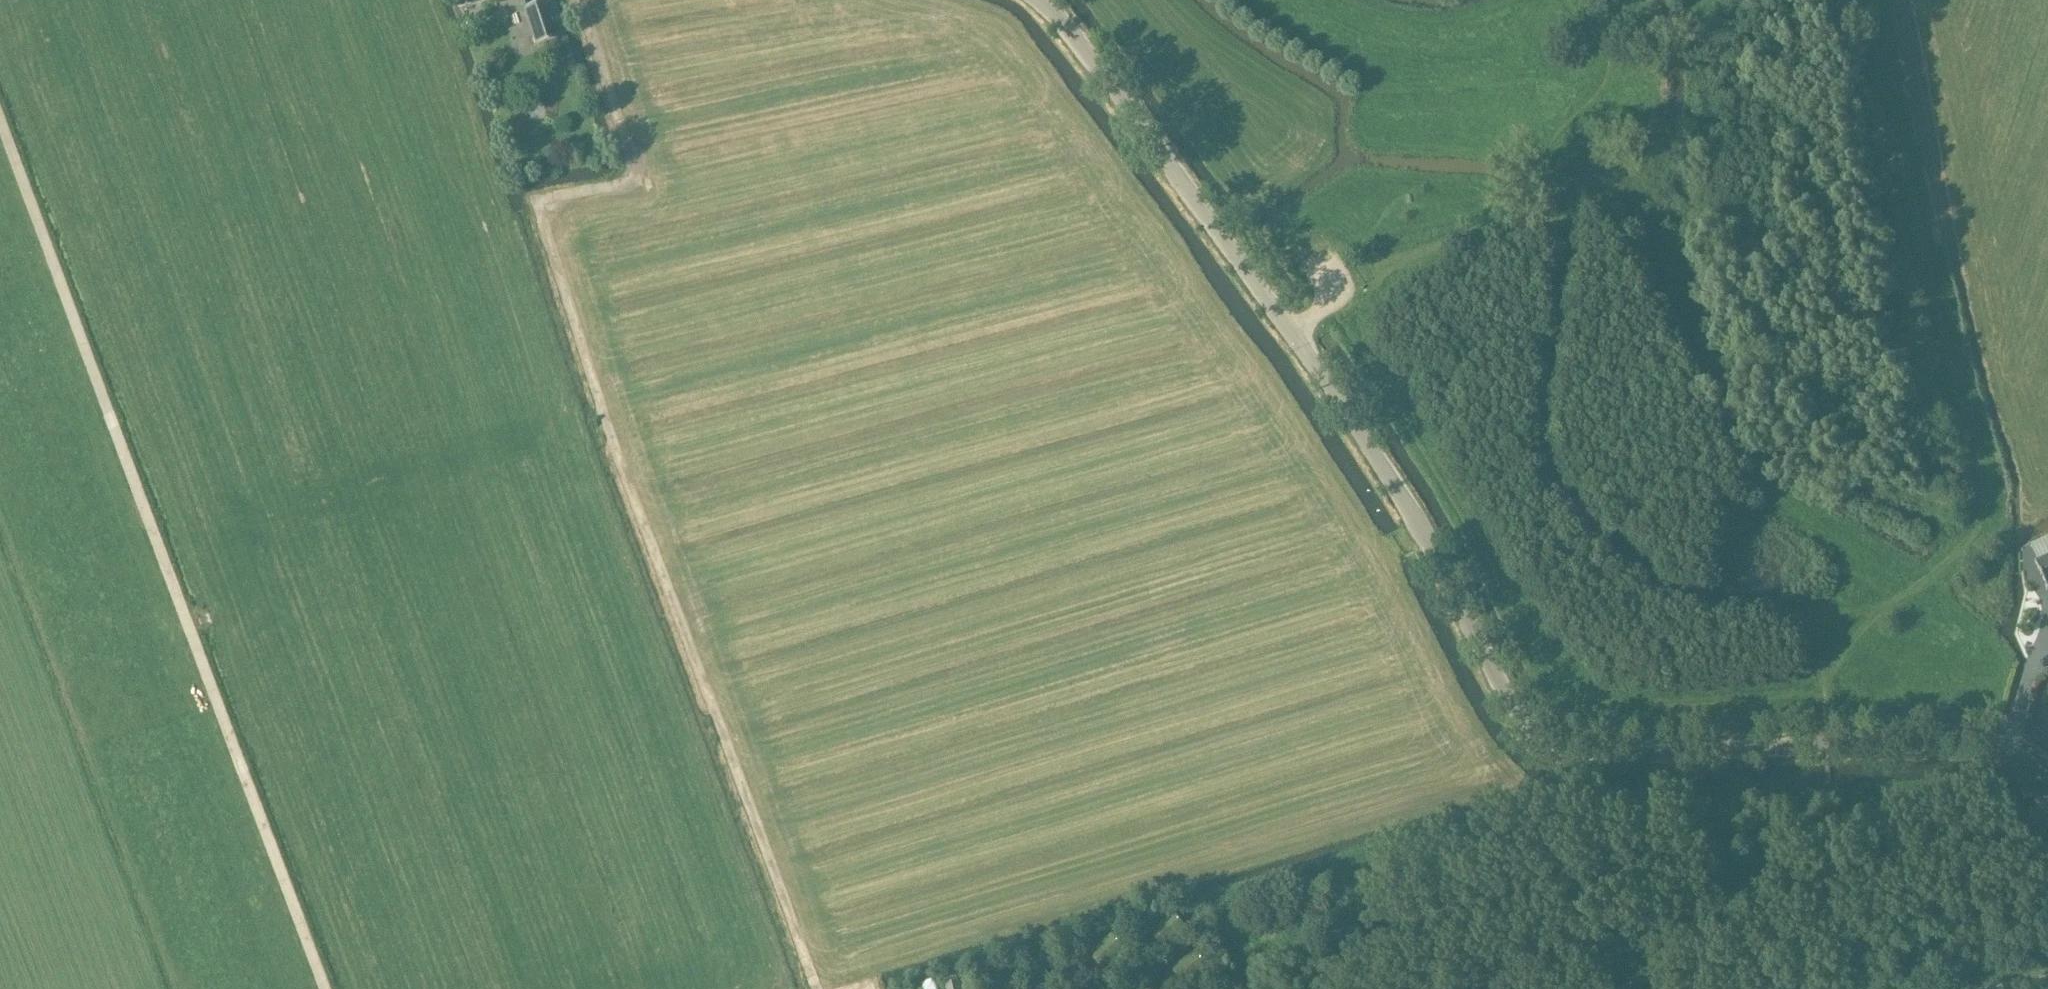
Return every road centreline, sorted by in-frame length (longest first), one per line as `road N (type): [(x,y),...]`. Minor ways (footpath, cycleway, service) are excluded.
road 1 (unclassified): [(2047,789),(2021,759),(1971,744),(1601,753),(1565,749),(1534,731),(1502,693),(1420,526),(1289,331),(1065,23),(1036,0)]
road 2 (track): [(819,988),(611,435),(540,204),(636,182),(581,0)]
road 3 (track): [(343,988),(0,71)]

